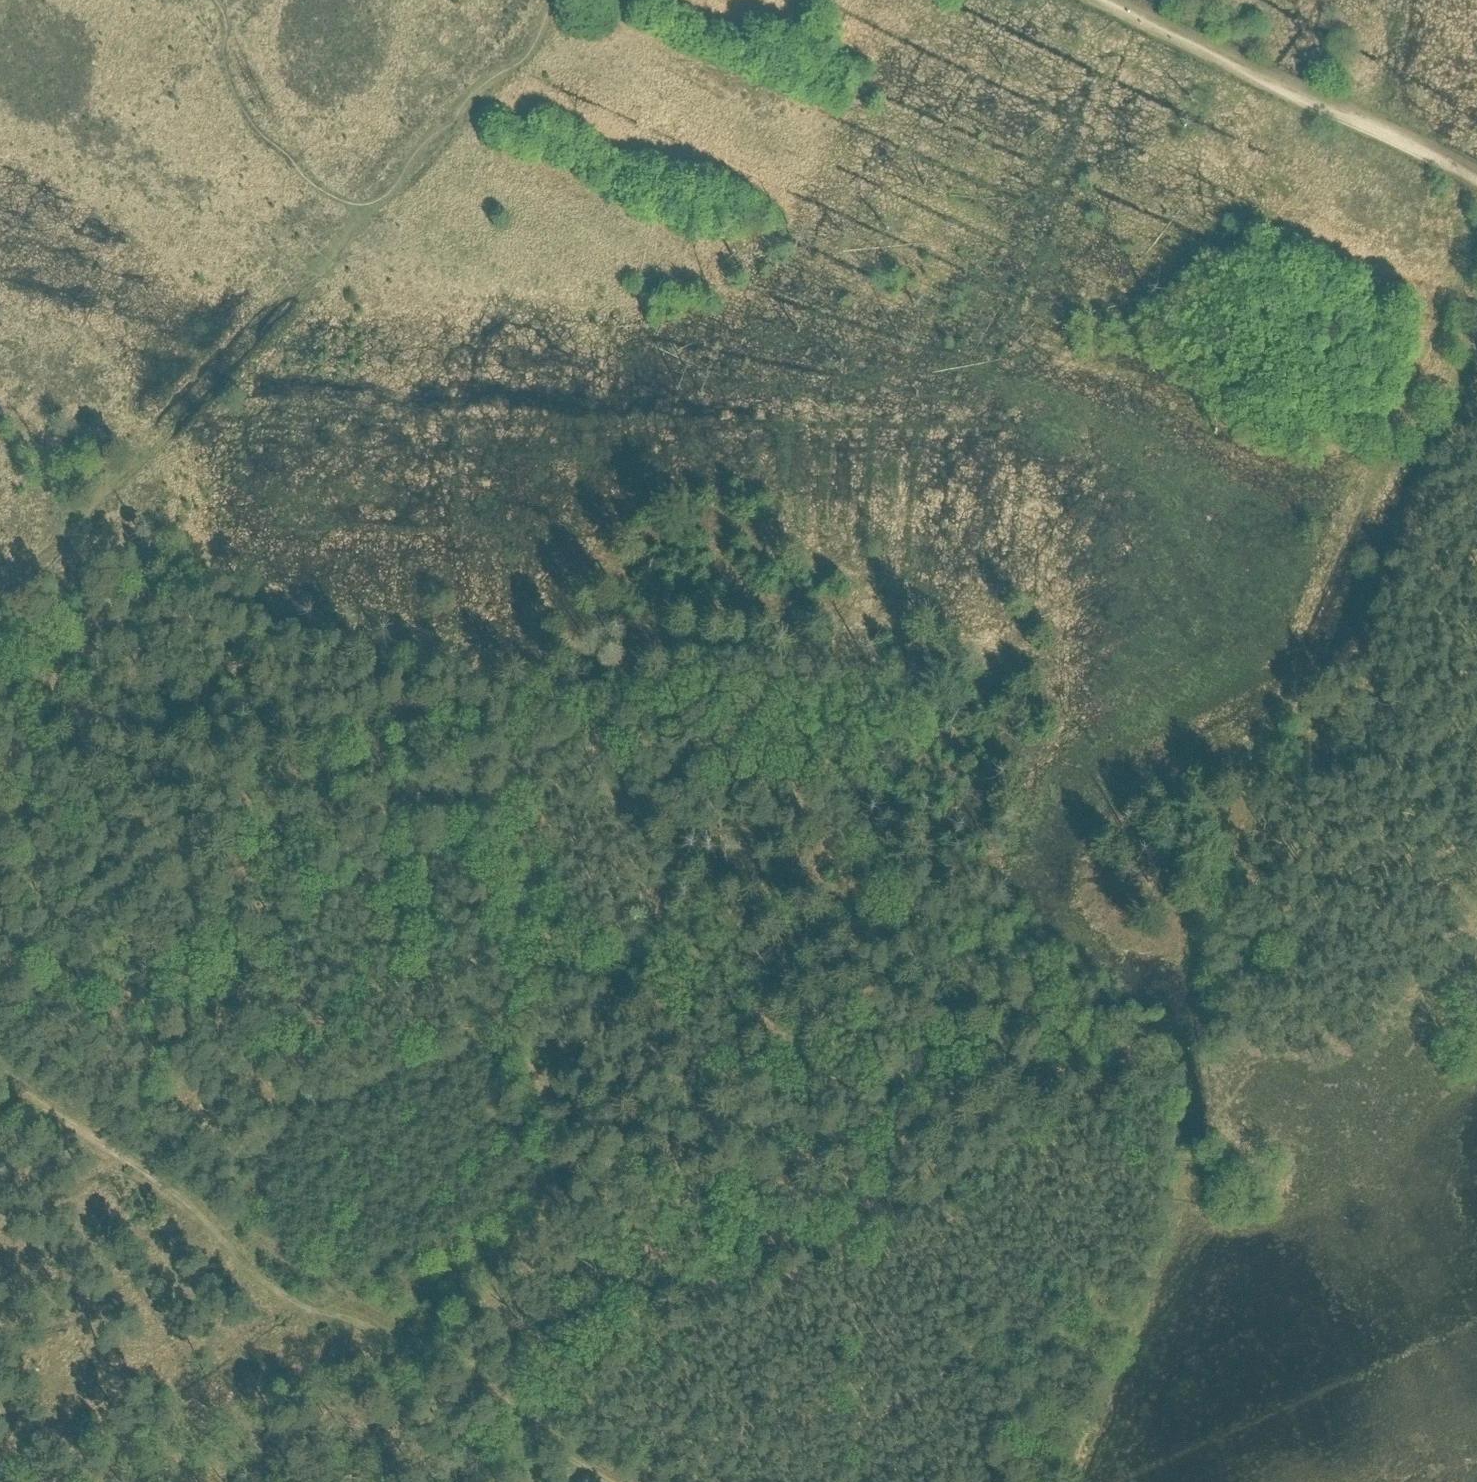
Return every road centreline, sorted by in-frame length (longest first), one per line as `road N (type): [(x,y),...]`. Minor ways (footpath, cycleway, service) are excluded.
road 1 (track): [(611,1481),(381,1335),(286,1296),(166,1183),(0,1078)]
road 2 (track): [(1476,180),(1099,0)]

